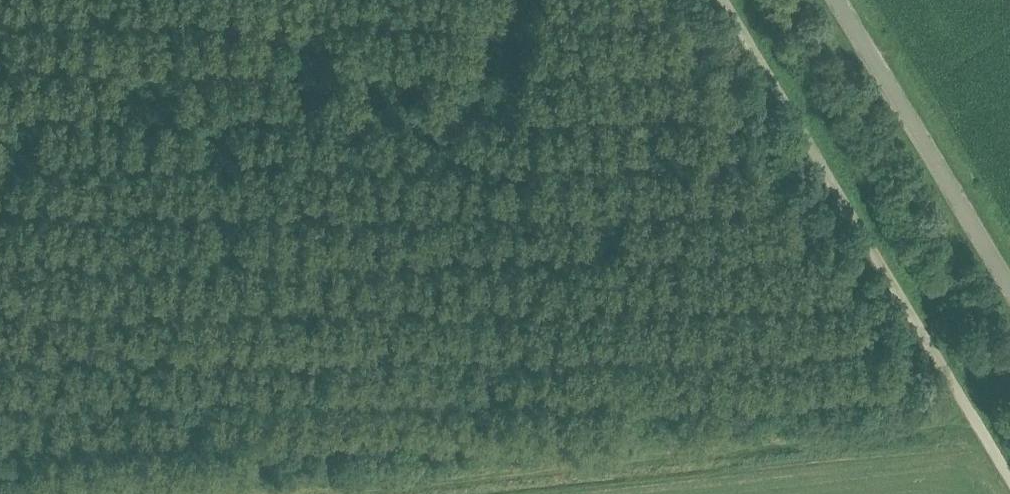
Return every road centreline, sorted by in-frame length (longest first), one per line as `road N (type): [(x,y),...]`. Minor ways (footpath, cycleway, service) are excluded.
road 1 (tertiary): [(1009,285),(838,0)]

